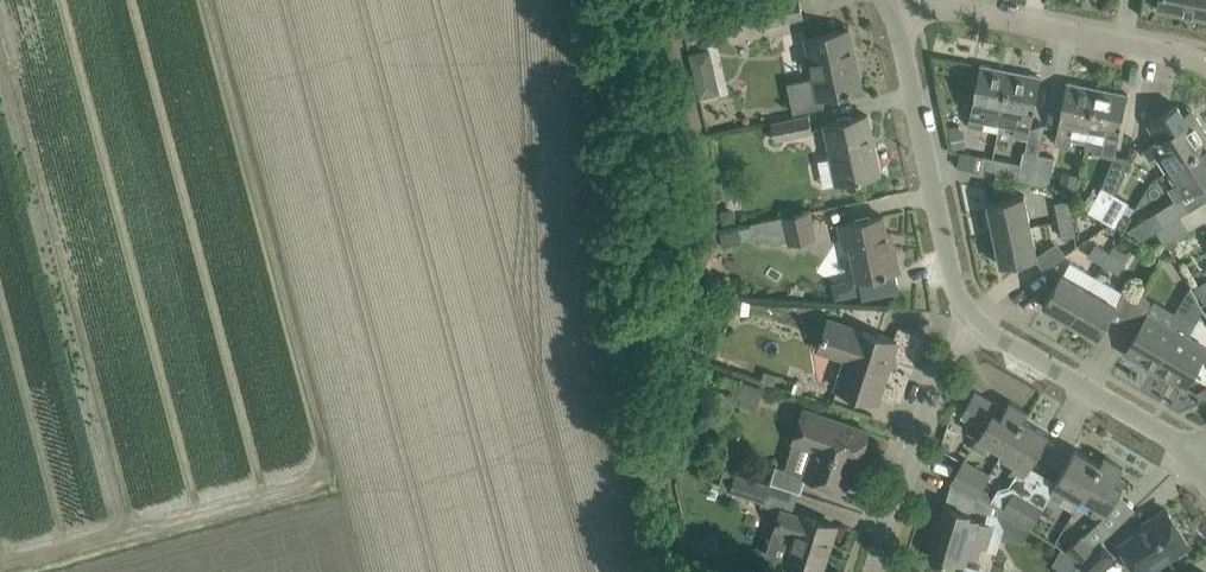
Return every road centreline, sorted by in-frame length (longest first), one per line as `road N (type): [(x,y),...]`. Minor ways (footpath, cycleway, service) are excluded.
road 1 (residential): [(1205,65),(1182,53),(935,11),(896,19)]
road 2 (residential): [(974,320),(953,284),(896,19)]
road 3 (residential): [(874,571),(945,362),(974,320)]
road 4 (residential): [(1189,457),(1165,432),(974,320)]

